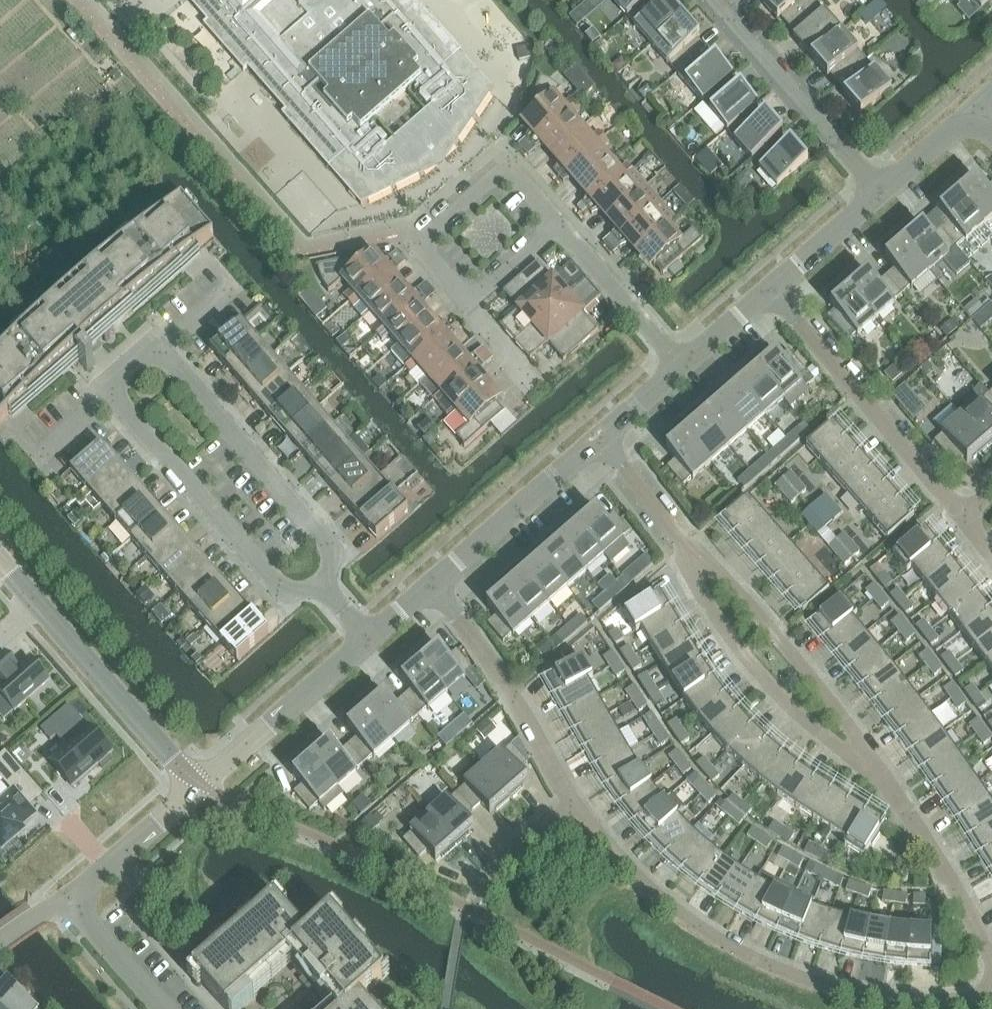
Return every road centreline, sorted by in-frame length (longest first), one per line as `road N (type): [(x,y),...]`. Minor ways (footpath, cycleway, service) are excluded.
road 1 (residential): [(991,991),(875,996),(761,963),(697,927),(573,803)]
road 2 (residential): [(322,591),(288,595),(110,390)]
road 3 (residential): [(322,591),(328,566),(320,536),(162,349)]
road 4 (residential): [(964,516),(771,288)]
road 5 (residential): [(196,784),(0,561)]
road 6 (residential): [(862,750),(843,759),(792,728),(707,616),(699,558)]
road 7 (residential): [(556,224),(507,166),(420,240),(420,253),(463,301)]
road 8 (residential): [(573,803),(522,703),(432,582)]
road 9 (residential): [(862,750),(855,724),(784,639),(715,562),(699,558)]
road 10 (residential): [(879,194),(715,0)]
road 11 (residential): [(991,953),(862,750)]
road 12 (residential): [(432,582),(597,438)]
road 13 (residential): [(196,784),(361,643)]
road 14 (residential): [(681,365),(556,224)]
road 15 (residential): [(61,897),(196,784)]
road 16 (residential): [(699,558),(597,438)]
road 17 (residential): [(162,1008),(61,897)]
road 18 (residential): [(476,910),(506,859),(573,803)]
road 19 (residential): [(771,288),(879,194)]
road 20 (residential): [(879,194),(974,111)]
road 21 (residential): [(463,301),(556,224)]

